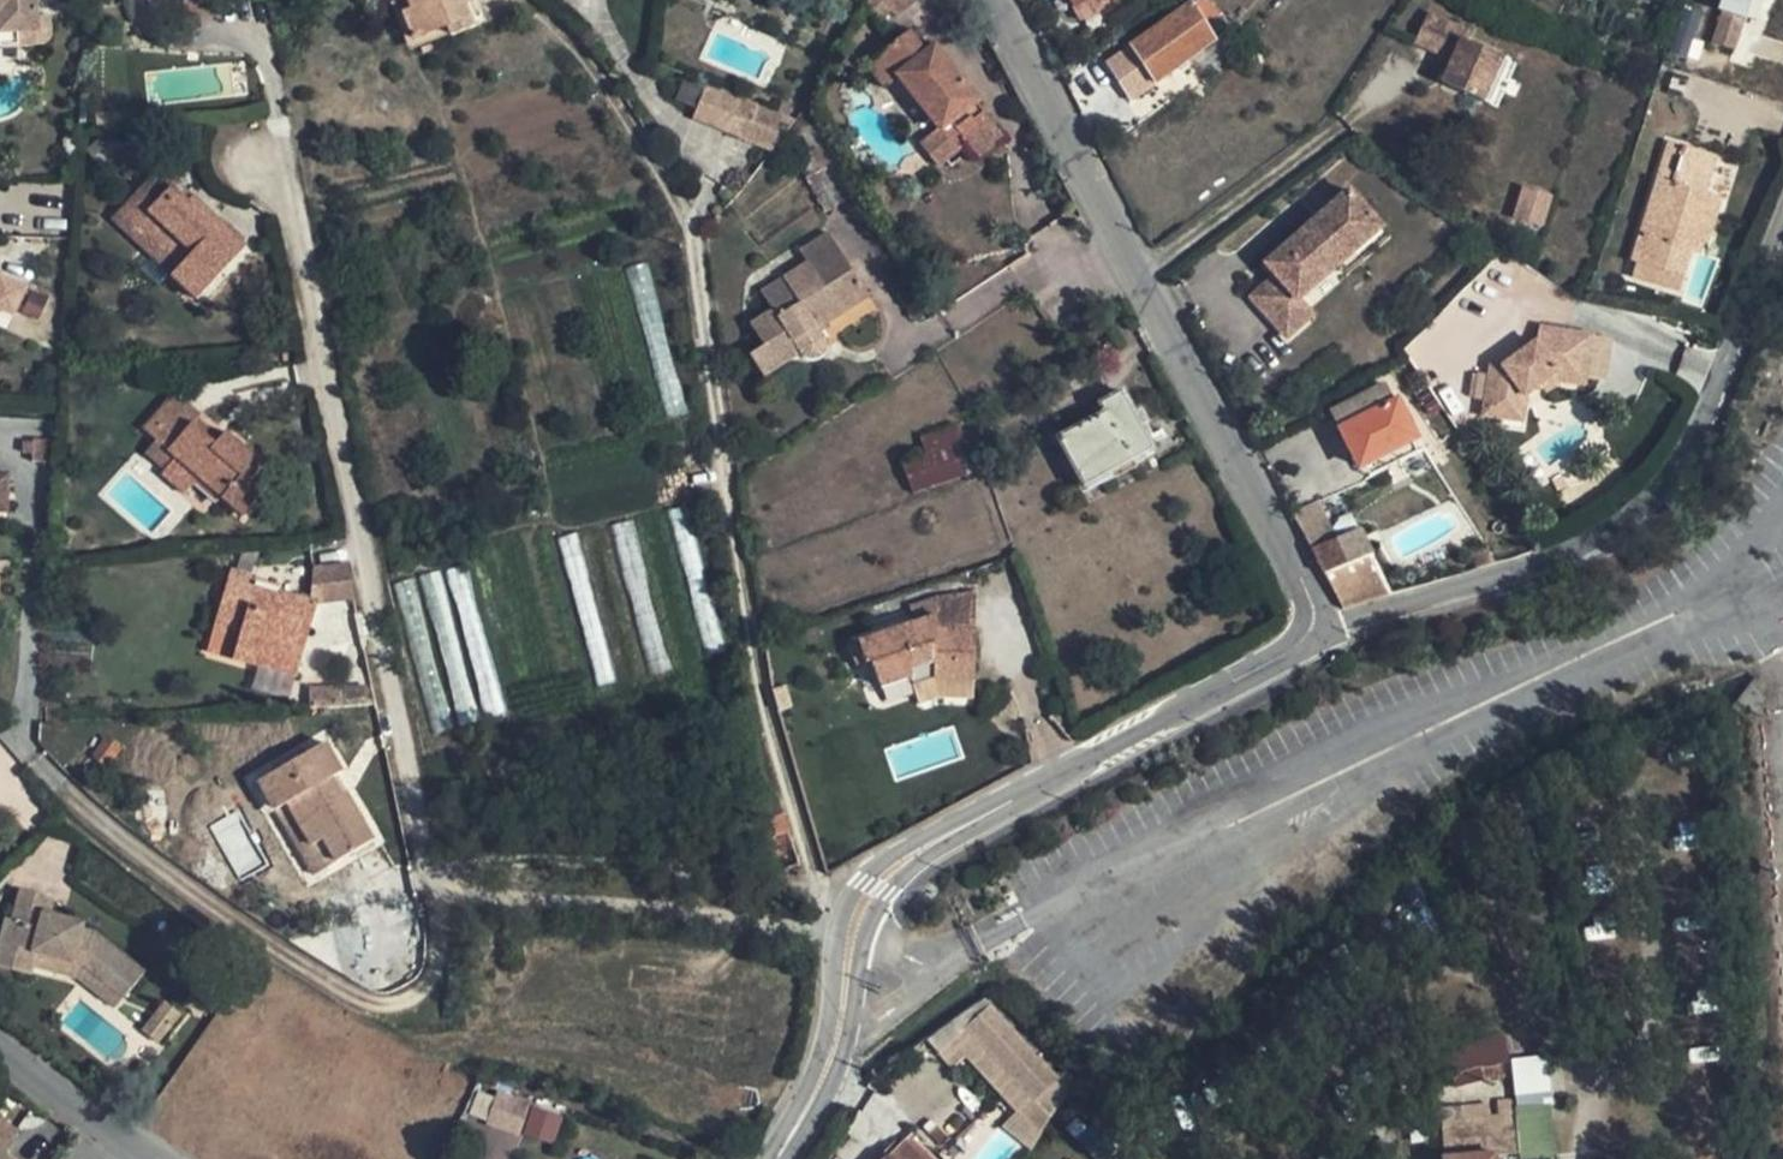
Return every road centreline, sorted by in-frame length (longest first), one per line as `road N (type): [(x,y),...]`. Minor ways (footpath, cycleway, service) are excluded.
road 1 (residential): [(777,1158),(816,1097),(857,914),(916,853),(1325,630)]
road 2 (unclassified): [(997,0),(1325,630)]
road 3 (residential): [(1782,232),(1690,456),(1557,561),(1325,630)]
road 4 (residential): [(157,1158),(0,1046)]

